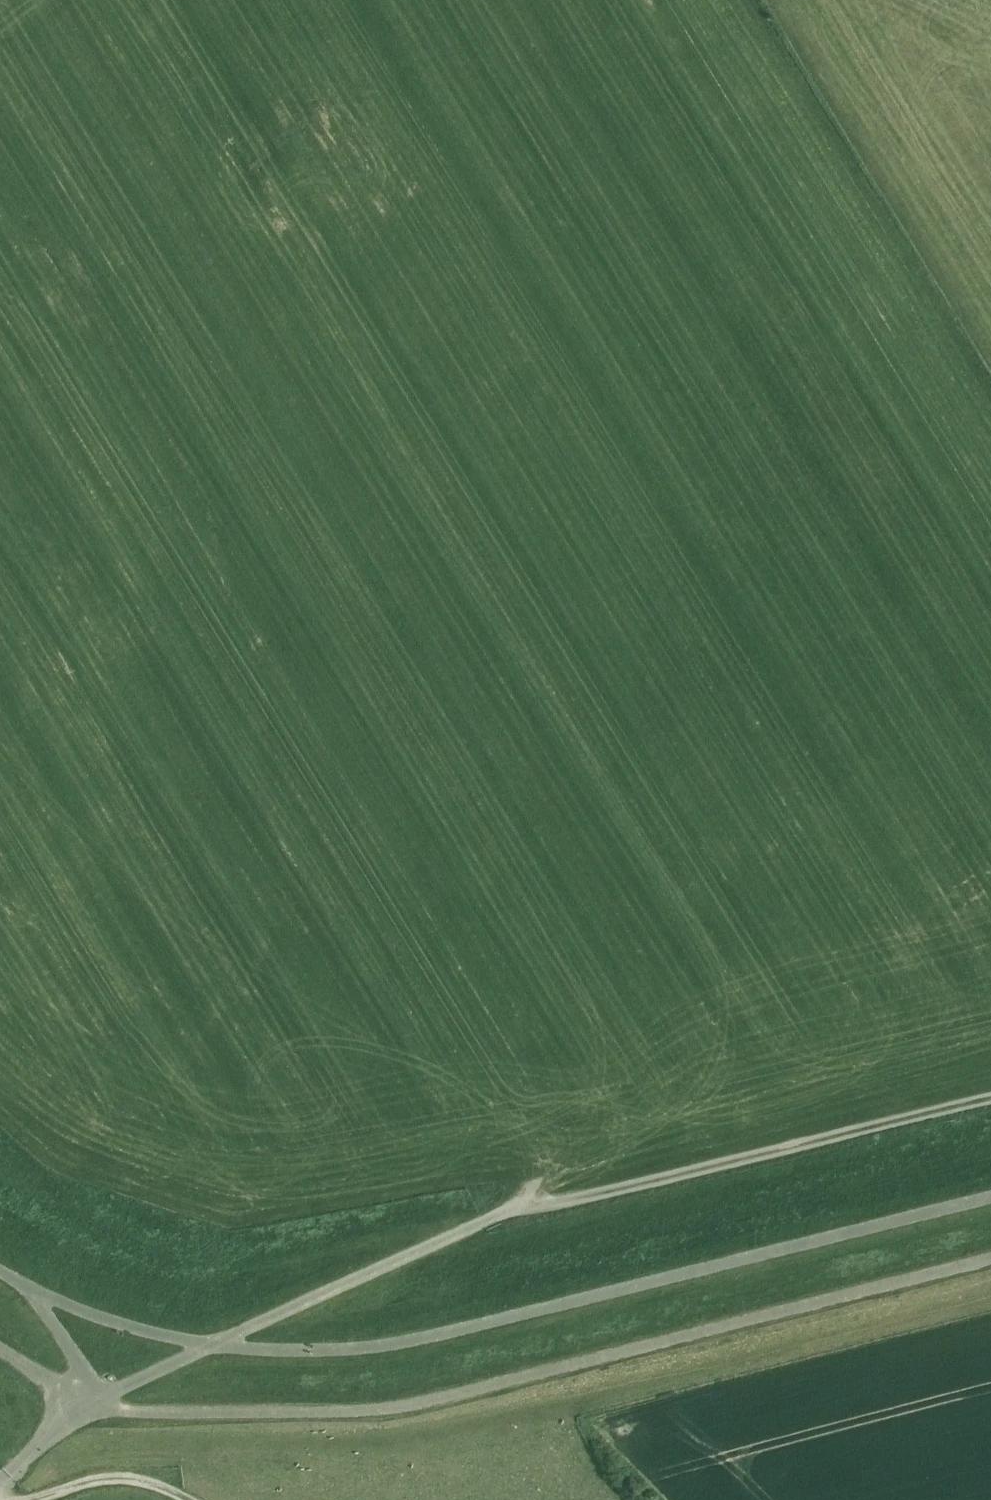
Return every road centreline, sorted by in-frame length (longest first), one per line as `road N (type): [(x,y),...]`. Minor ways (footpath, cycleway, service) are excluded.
road 1 (track): [(990,1256),(382,1408),(90,1400)]
road 2 (track): [(212,1340),(509,1211),(539,1174)]
road 3 (track): [(188,1499),(121,1477),(37,1499)]
road 4 (track): [(90,1400),(212,1340)]
road 5 (track): [(90,1400),(38,1286)]
road 6 (unclassified): [(0,1482),(90,1400)]

